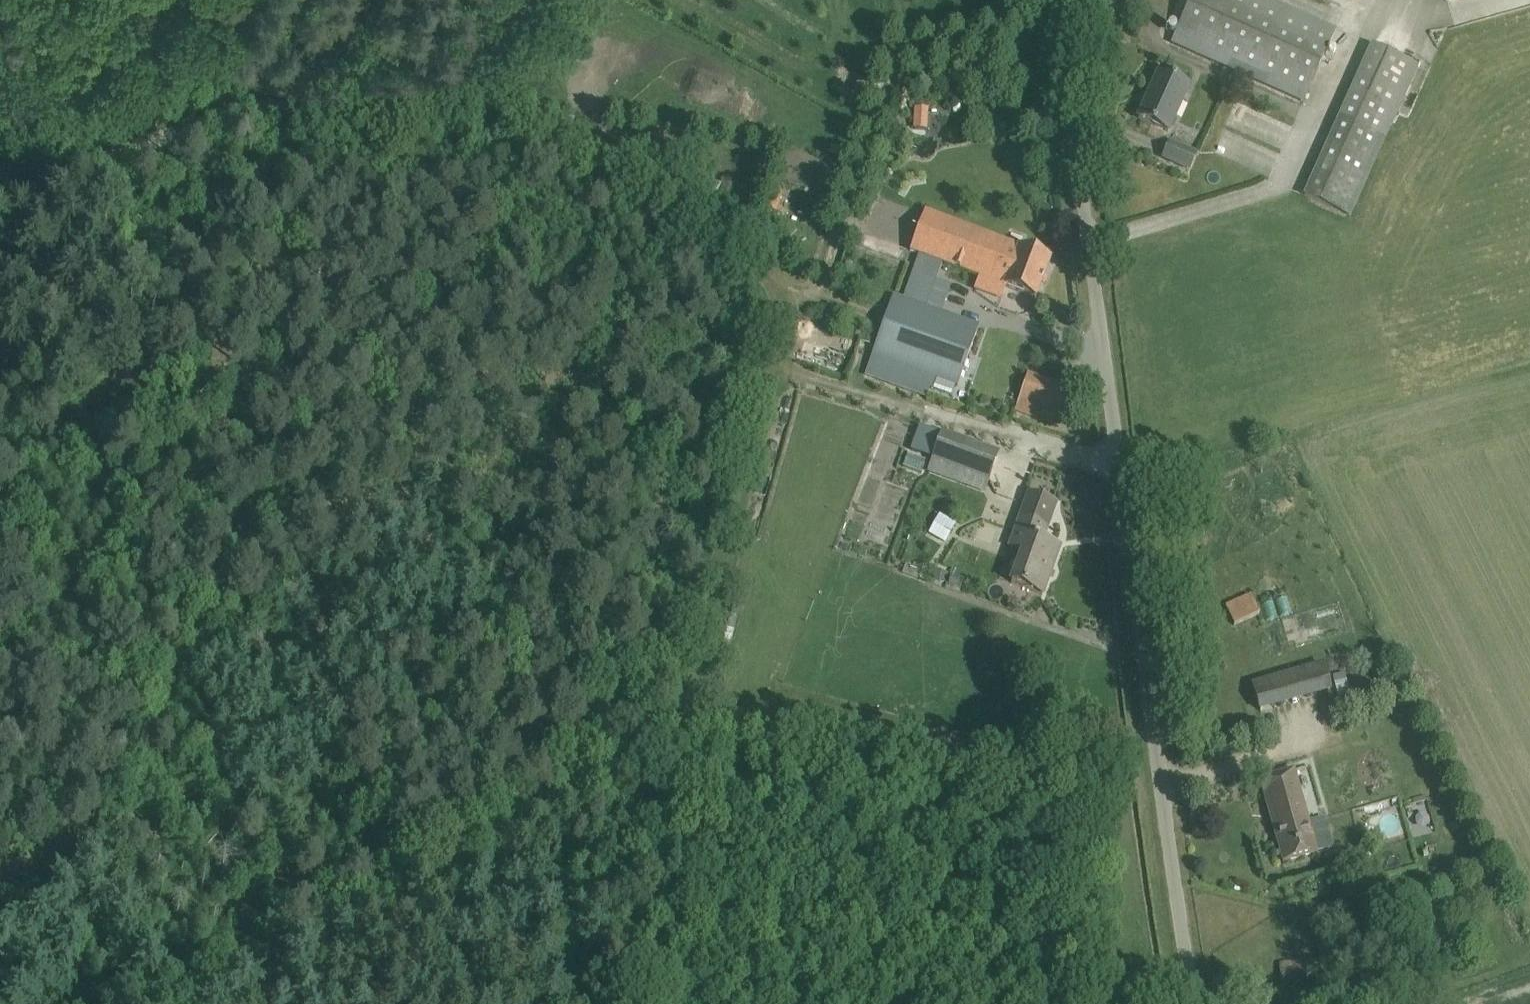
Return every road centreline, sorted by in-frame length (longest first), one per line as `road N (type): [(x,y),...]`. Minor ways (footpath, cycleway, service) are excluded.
road 1 (unclassified): [(1199,1003),(1105,419),(1053,0)]
road 2 (track): [(480,842),(173,520),(0,355)]
road 3 (track): [(480,842),(156,1003)]
road 4 (track): [(0,198),(296,96)]
road 5 (track): [(296,96),(378,96),(475,83),(535,0)]
road 6 (track): [(668,1003),(681,916),(684,750)]
road 7 (track): [(684,750),(480,842)]
road 8 (track): [(130,0),(296,96)]

